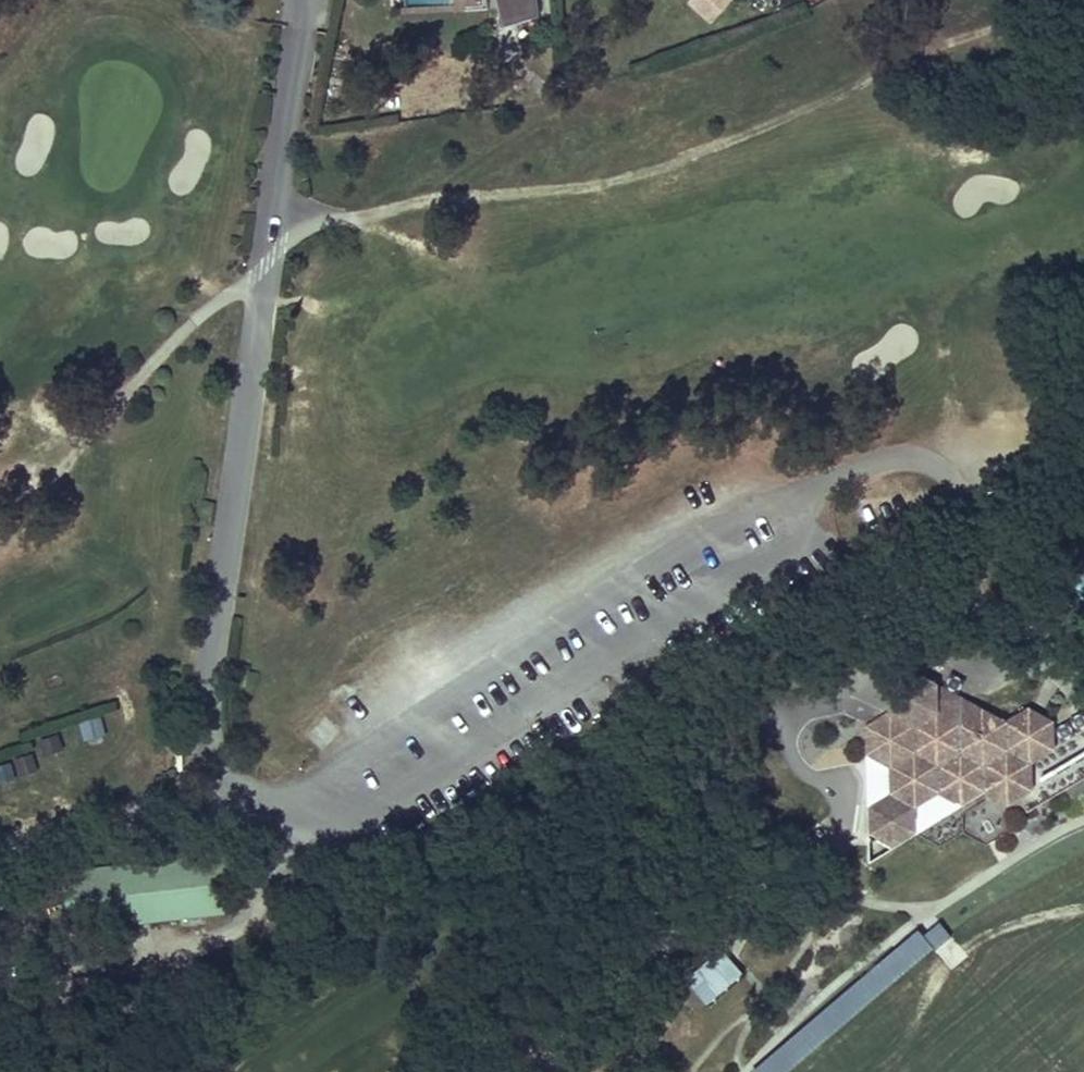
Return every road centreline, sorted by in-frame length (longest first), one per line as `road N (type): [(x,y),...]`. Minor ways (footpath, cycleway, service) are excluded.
road 1 (unclassified): [(302,0),(208,698),(207,759),(232,788),(251,798),(292,793),(768,502),(887,465),(937,472)]

